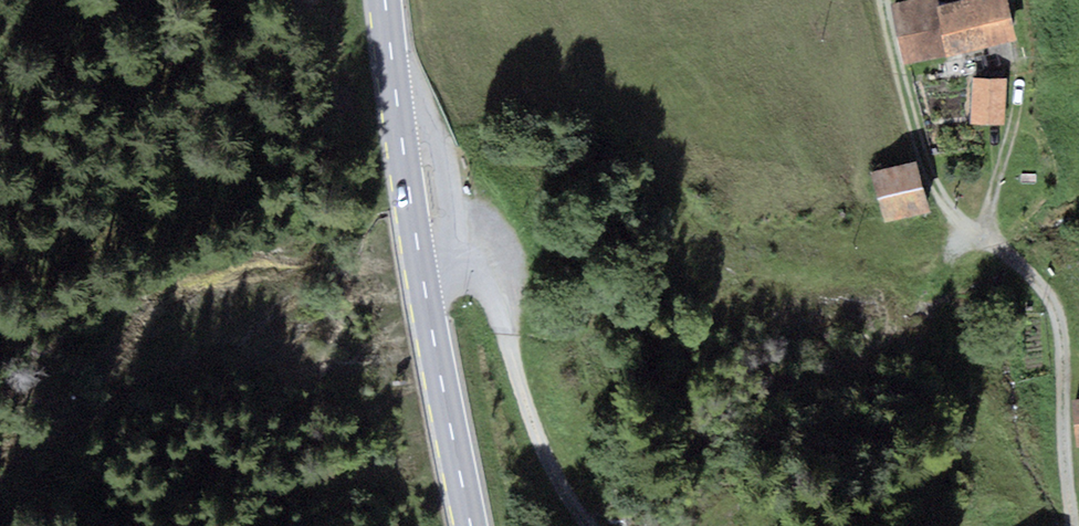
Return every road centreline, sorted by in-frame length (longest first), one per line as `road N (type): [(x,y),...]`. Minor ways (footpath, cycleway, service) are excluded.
road 1 (residential): [(1075,525),(1063,457),(1061,321),(1039,282),(949,210),(930,177),(885,0)]
road 2 (residential): [(418,254),(481,261),(497,290),(529,419),(588,525)]
road 3 (primary): [(471,525),(418,254)]
road 4 (primary): [(418,254),(385,0)]
road 5 (track): [(981,235),(1019,93),(1023,43),(1014,0)]

